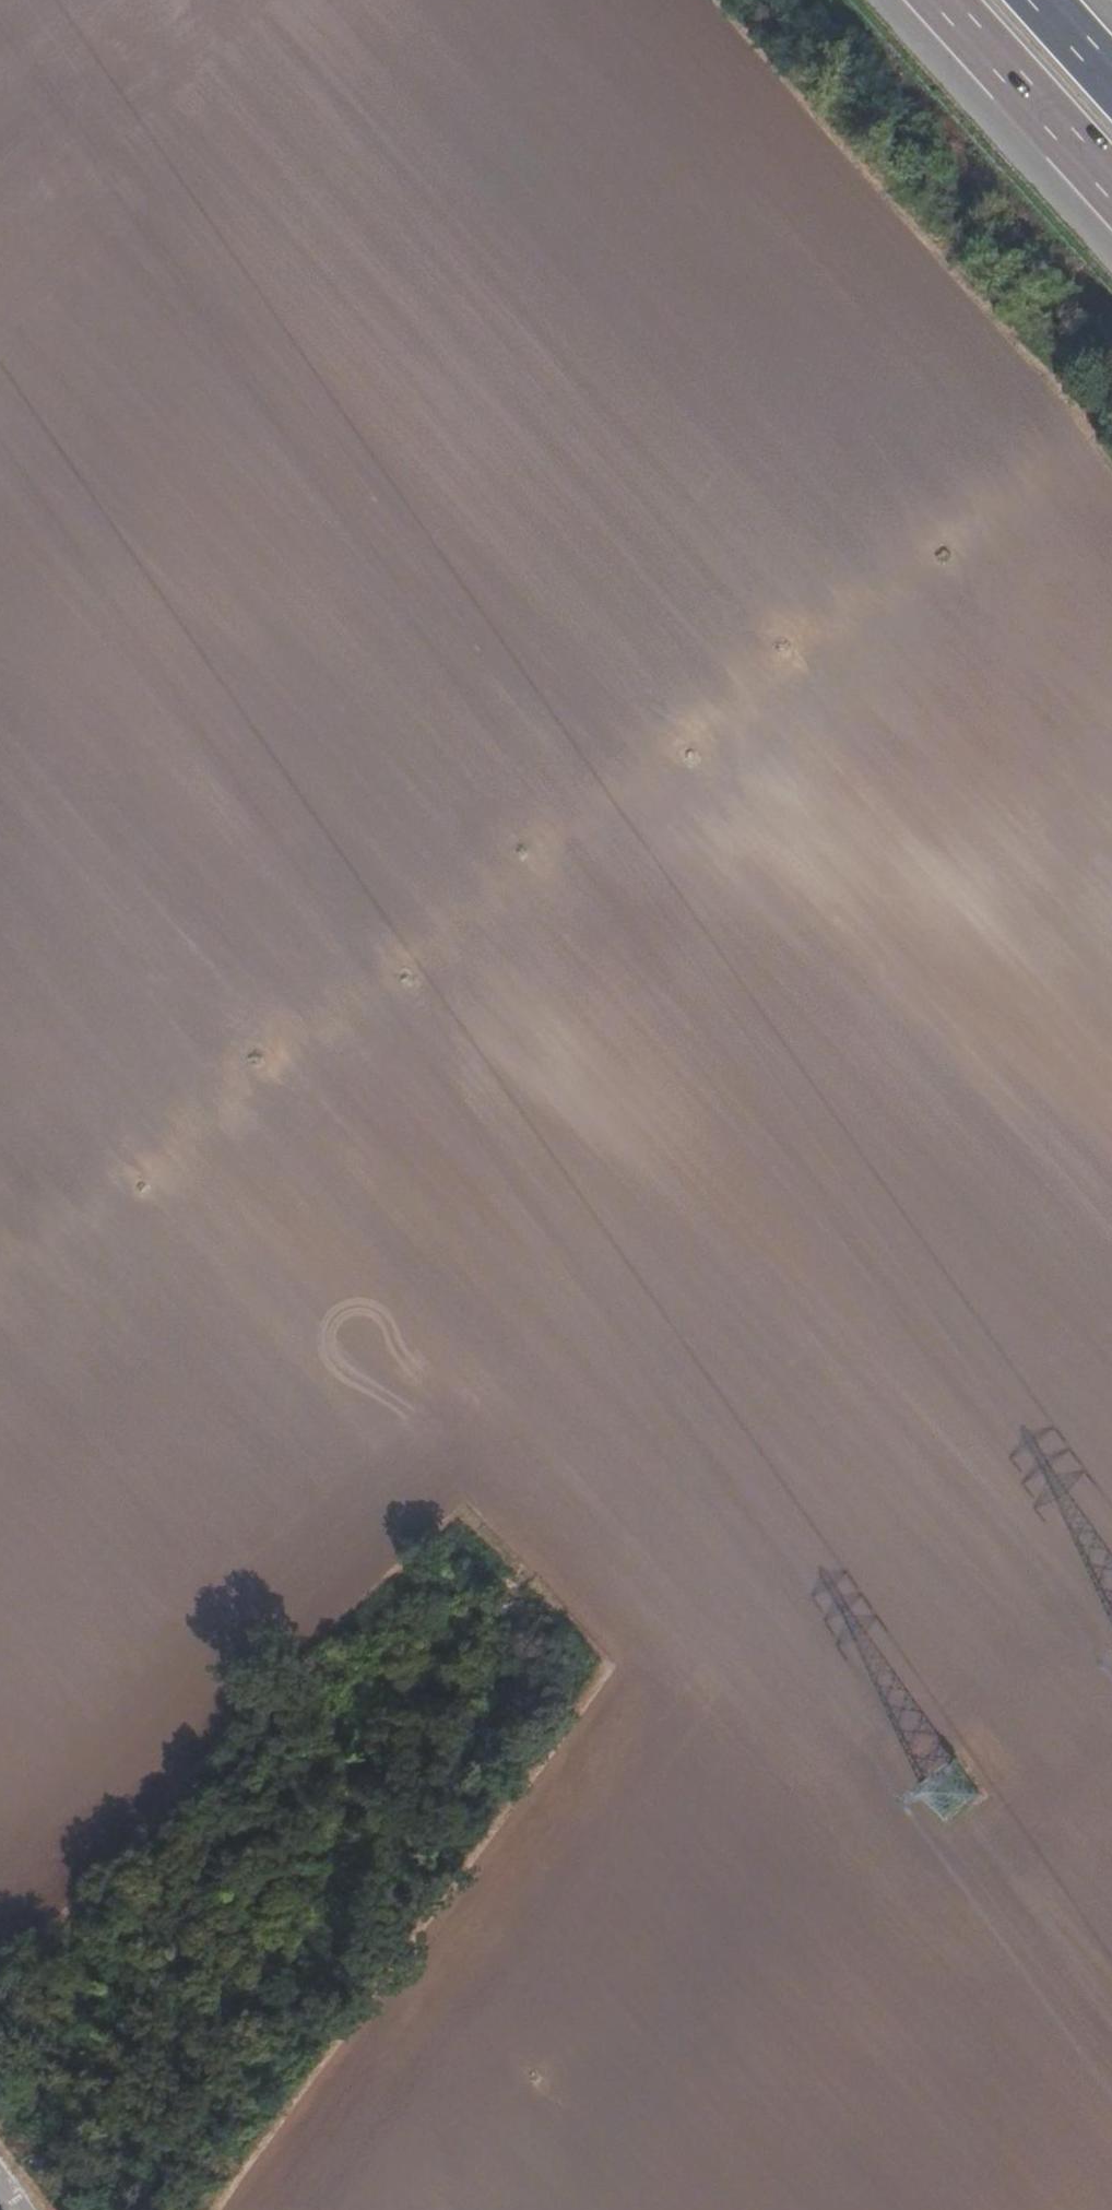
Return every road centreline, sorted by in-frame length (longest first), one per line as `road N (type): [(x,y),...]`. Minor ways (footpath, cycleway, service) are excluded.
road 1 (motorway): [(949,0),(1111,181)]

